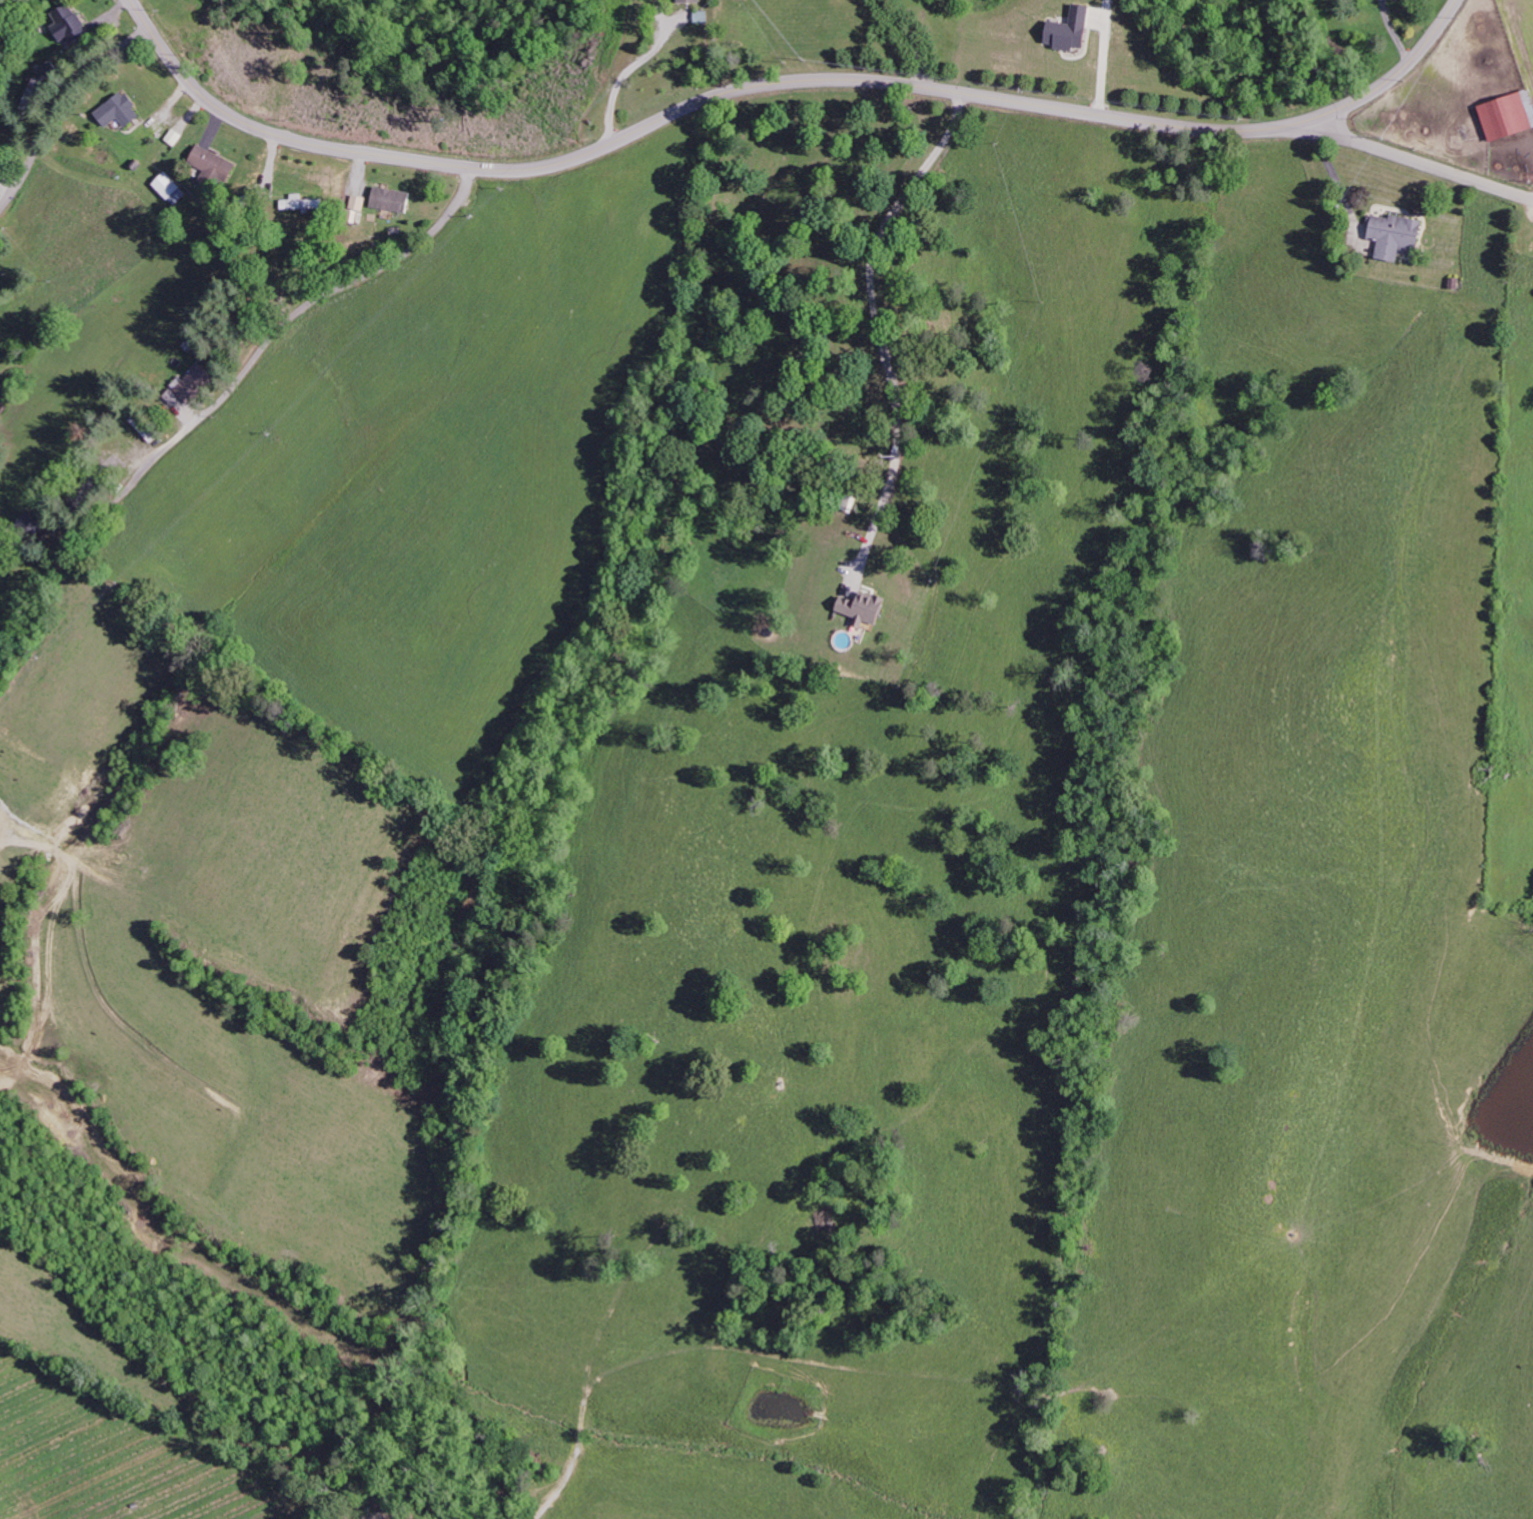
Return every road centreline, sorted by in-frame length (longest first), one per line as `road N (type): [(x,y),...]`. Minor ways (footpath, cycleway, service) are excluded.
road 1 (tertiary): [(130,0),(186,80),(248,125),(336,150),(502,171),(569,161),(726,93),(824,80),(1207,130),(1281,128),(1347,106),(1390,79),(1457,0)]
road 2 (residential): [(167,447),(212,409),(289,316),(420,246),(483,170)]
road 3 (residential): [(142,19),(76,59),(55,87),(30,172),(0,207)]
road 4 (residential): [(1532,198),(1343,135)]

